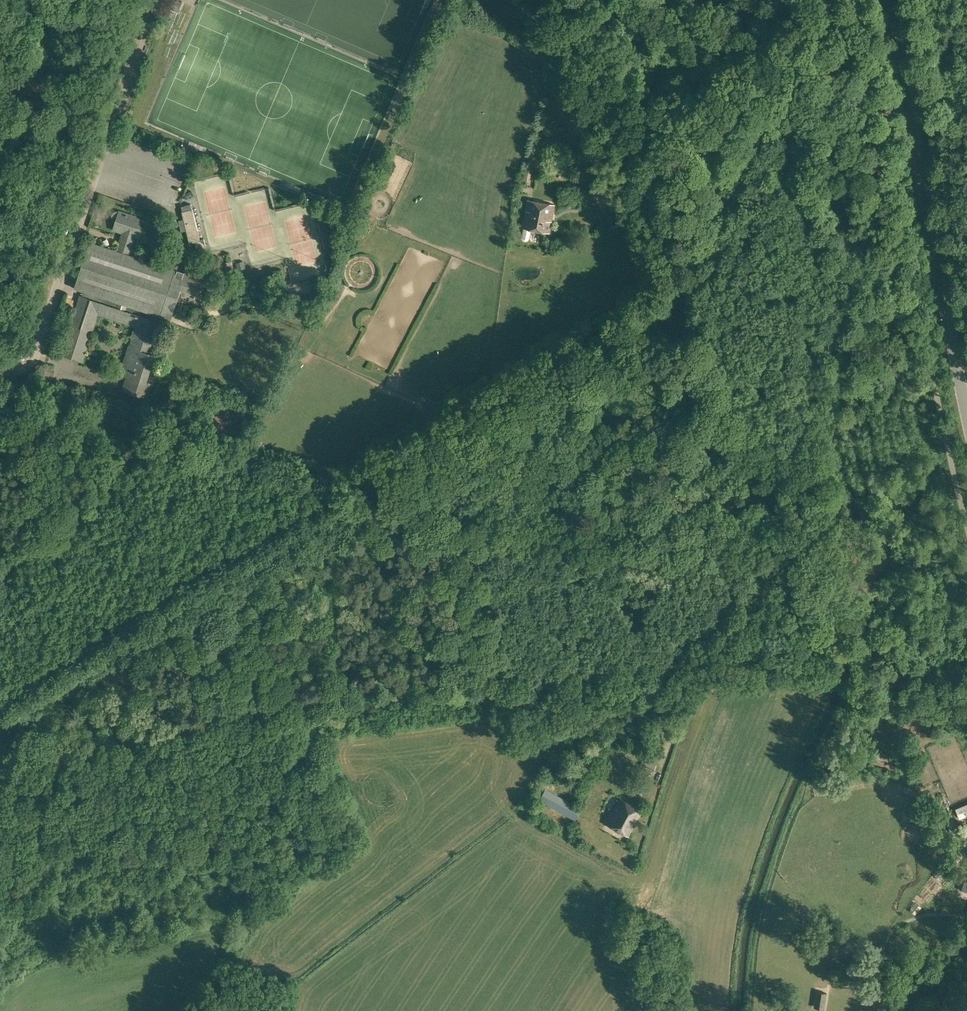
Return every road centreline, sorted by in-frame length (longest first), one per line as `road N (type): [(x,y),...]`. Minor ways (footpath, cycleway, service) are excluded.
road 1 (tertiary): [(966,408),(888,0)]
road 2 (residential): [(88,194),(34,362),(23,371),(0,369)]
road 3 (unclassified): [(88,194),(150,0)]

